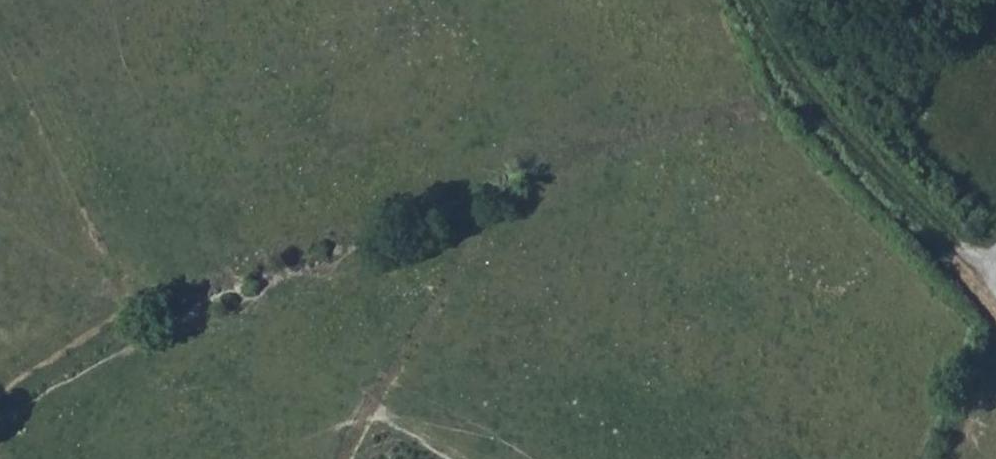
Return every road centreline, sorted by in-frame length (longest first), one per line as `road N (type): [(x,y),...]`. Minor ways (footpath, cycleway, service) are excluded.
road 1 (track): [(977,268),(820,103),(768,33),(755,0)]

